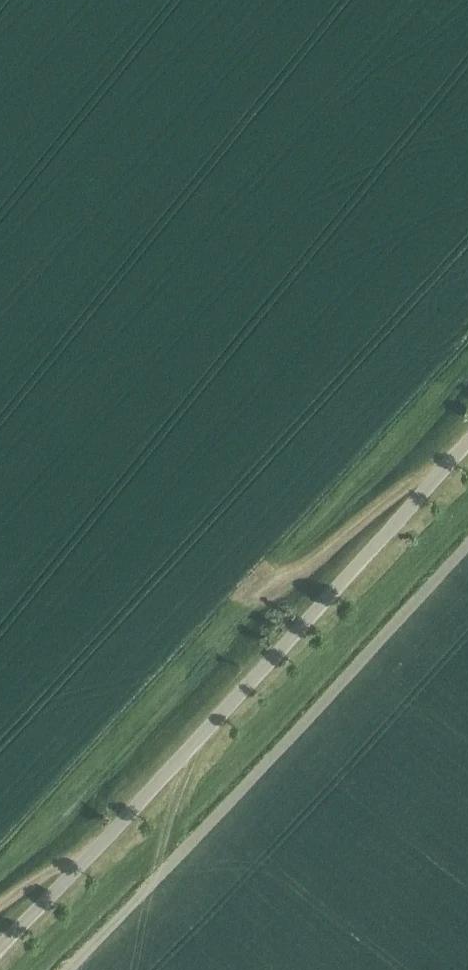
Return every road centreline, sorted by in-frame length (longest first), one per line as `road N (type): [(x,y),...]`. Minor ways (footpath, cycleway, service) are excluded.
road 1 (track): [(0,947),(467,442)]

